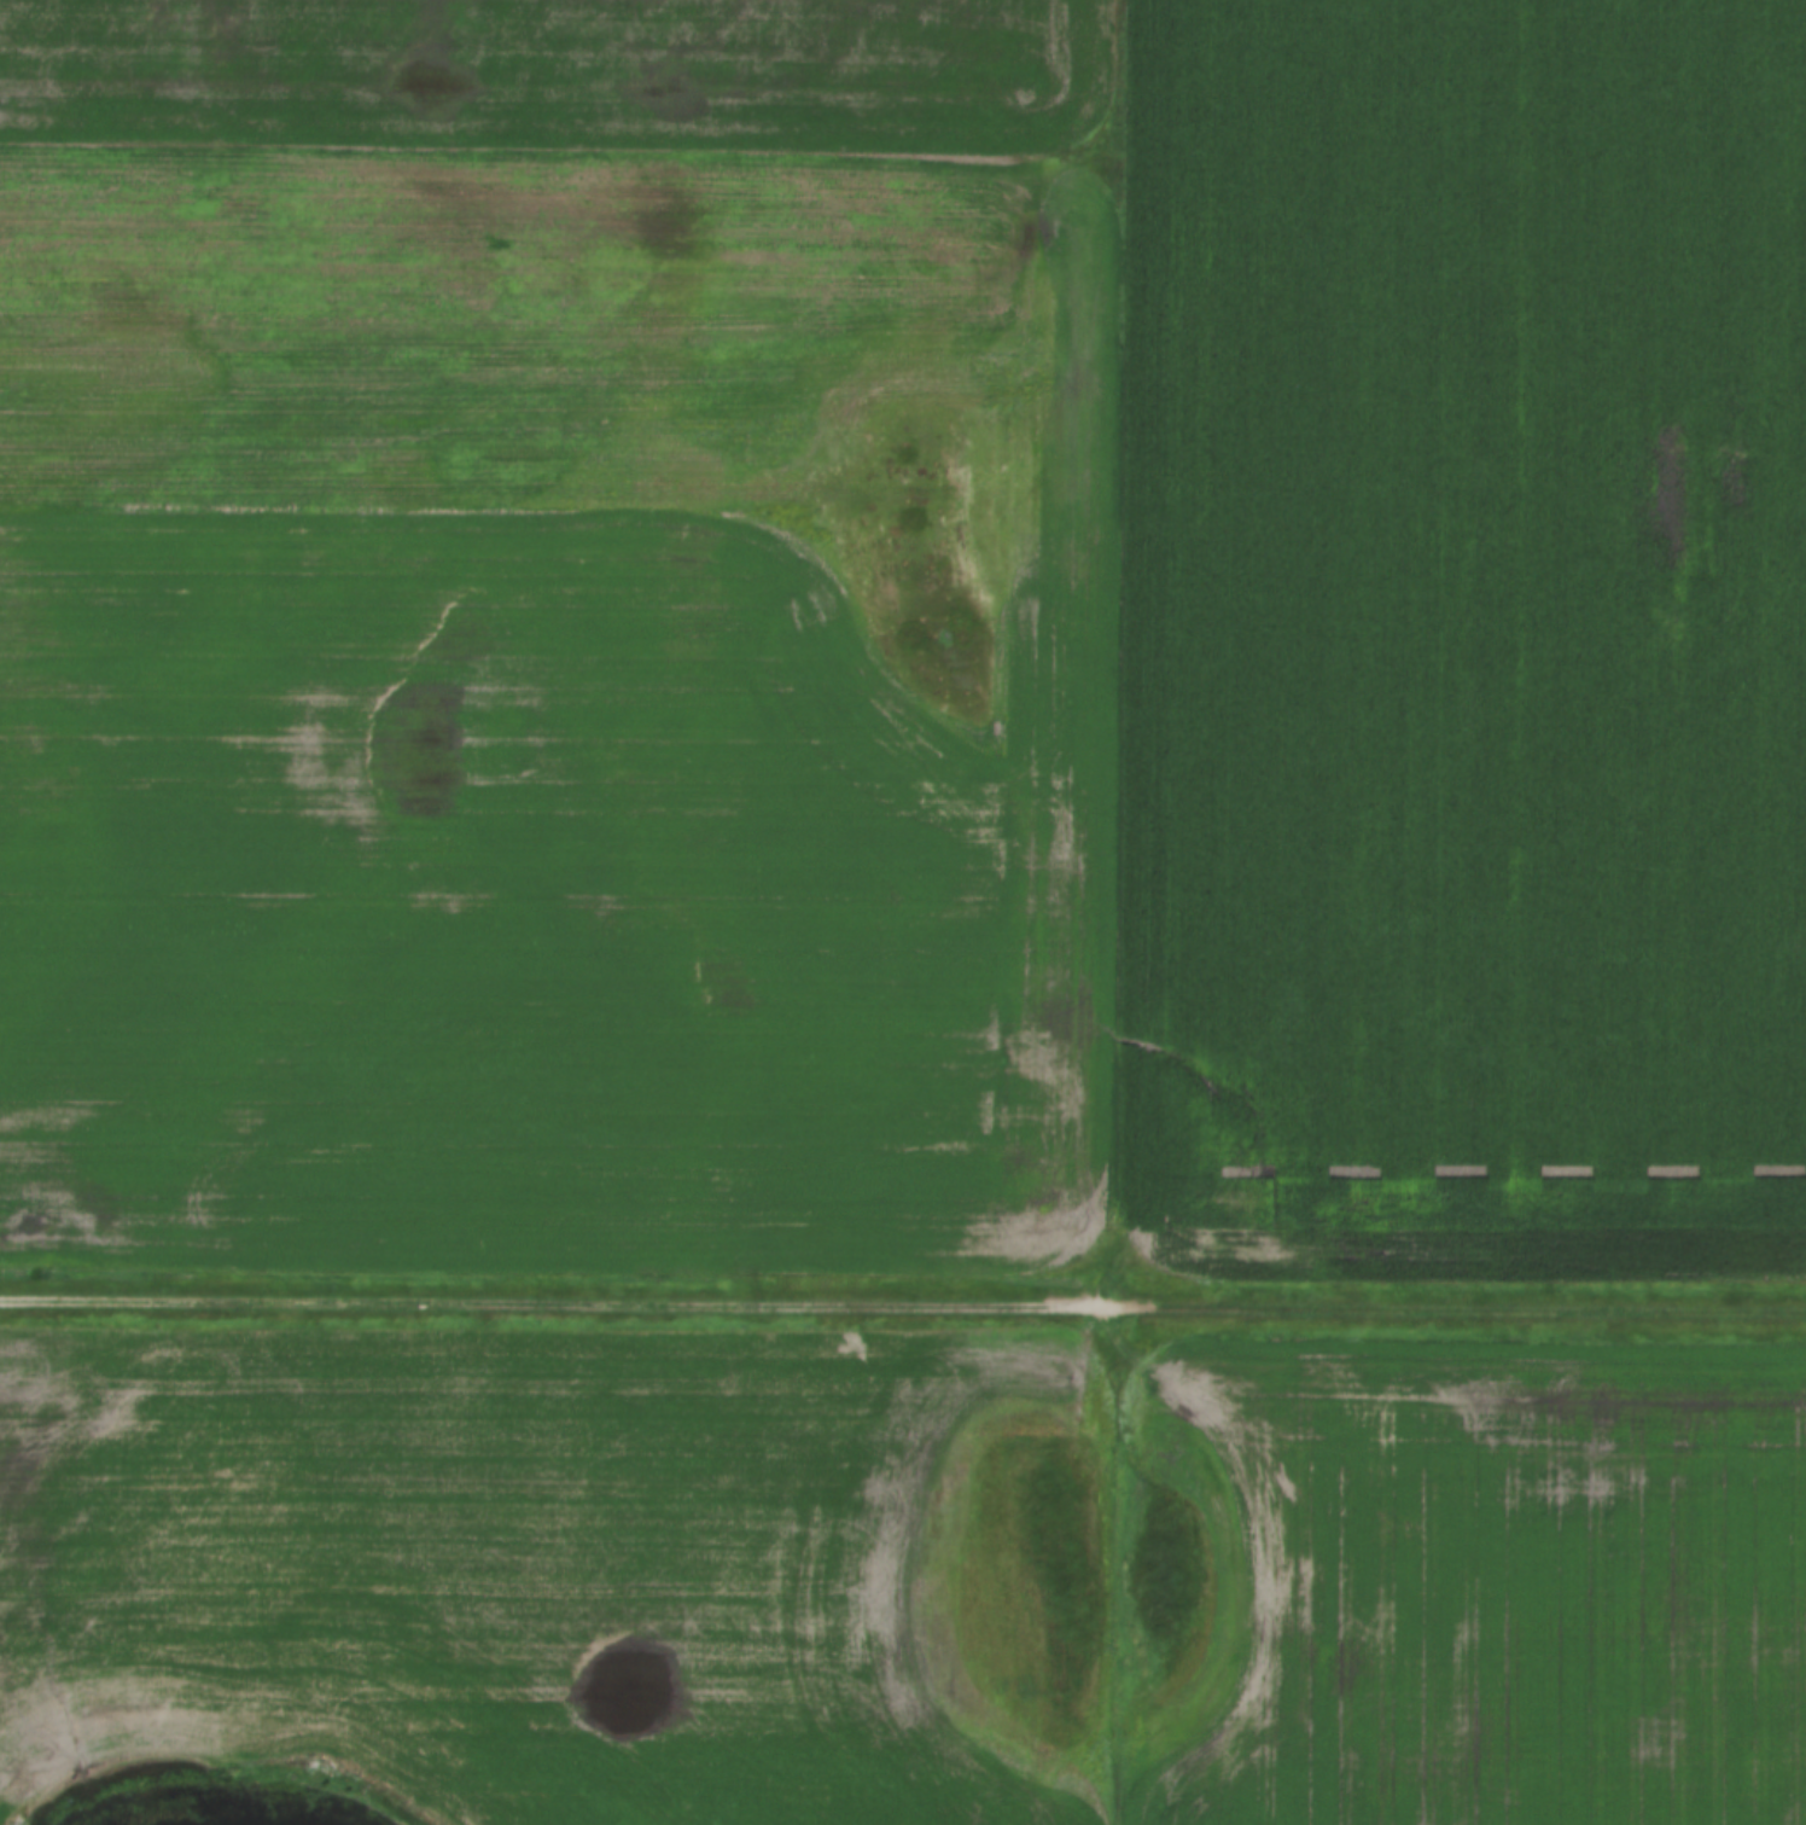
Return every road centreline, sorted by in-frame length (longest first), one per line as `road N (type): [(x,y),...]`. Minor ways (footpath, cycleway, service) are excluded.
road 1 (track): [(1805,1314),(0,1304)]

